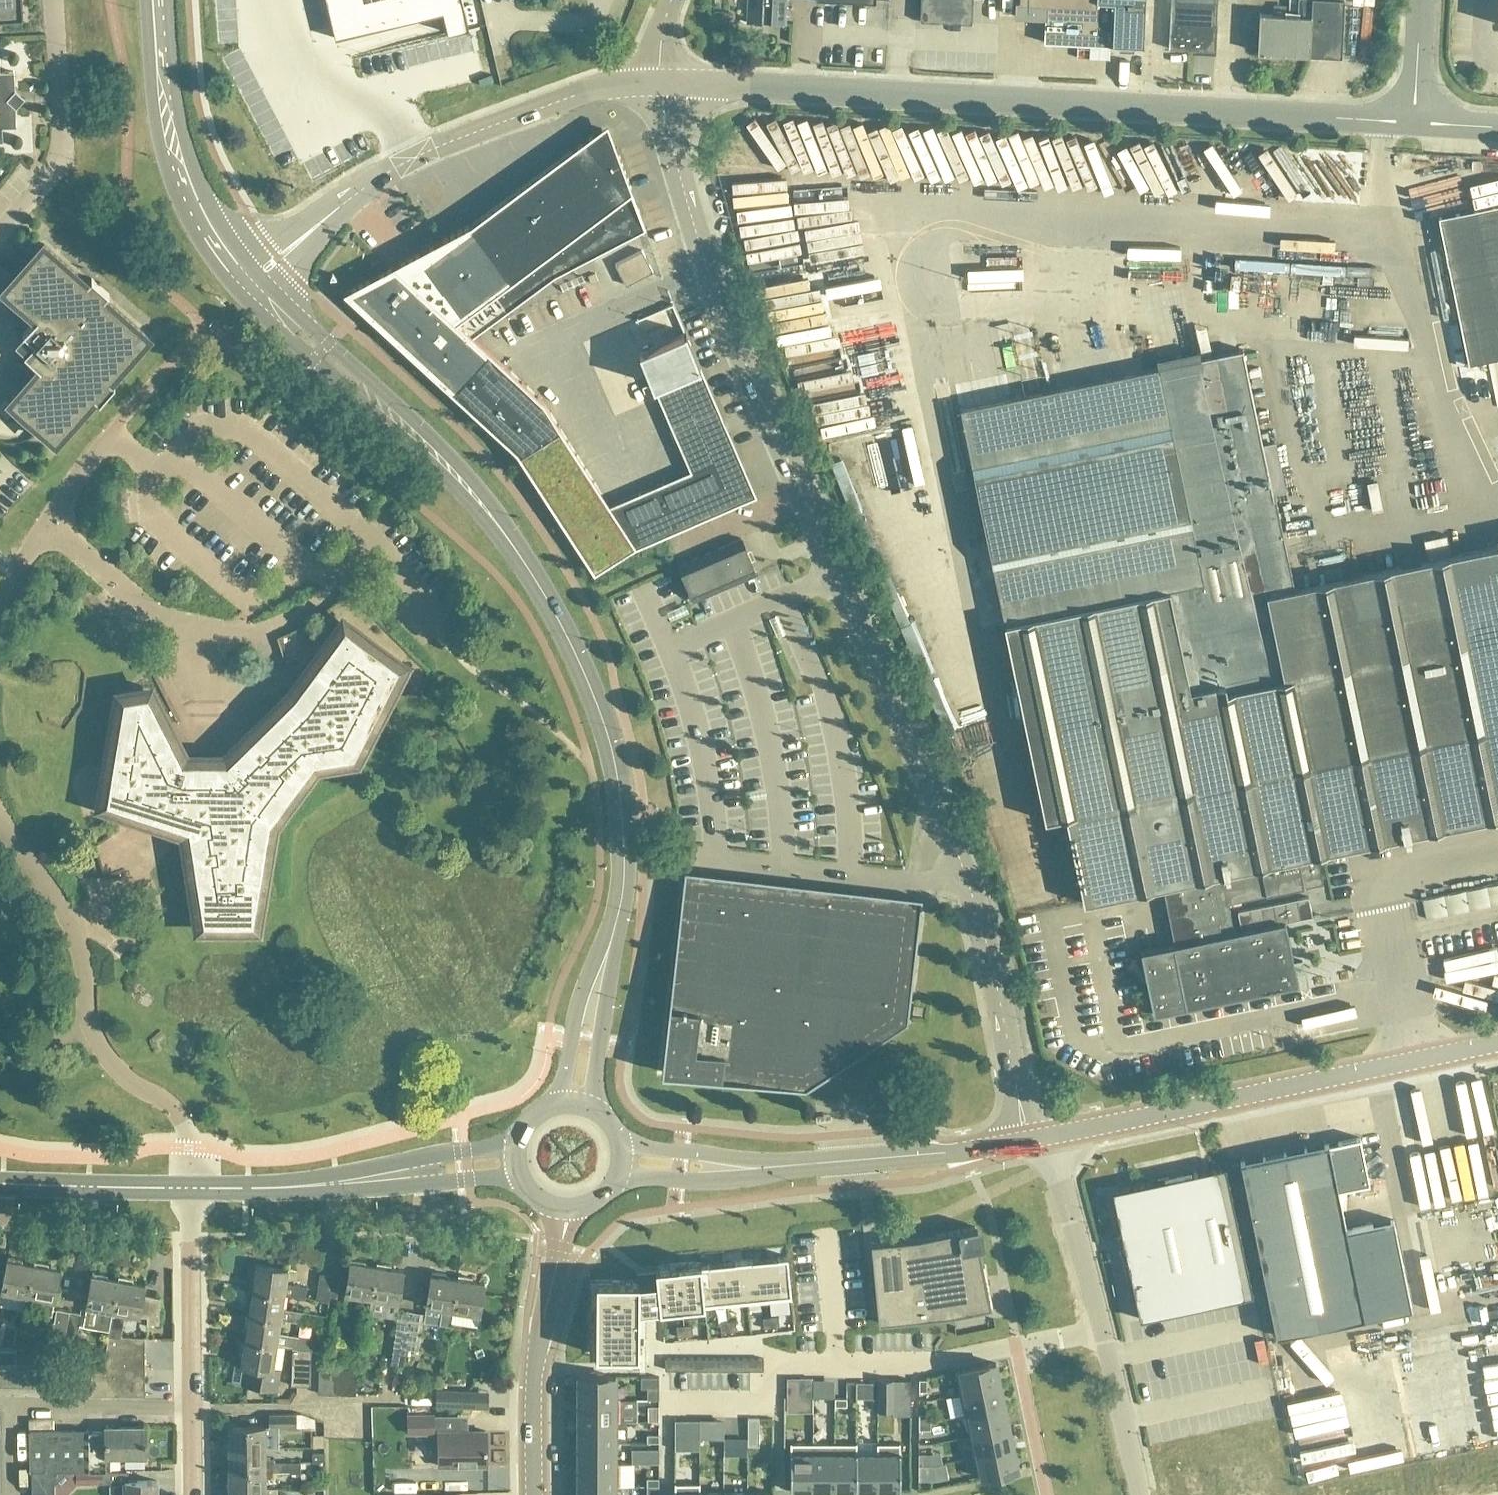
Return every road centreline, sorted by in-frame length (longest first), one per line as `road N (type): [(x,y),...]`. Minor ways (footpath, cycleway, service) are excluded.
road 1 (unclassified): [(1029,1140),(966,875),(711,274),(662,86)]
road 2 (tertiary): [(576,1102),(624,880),(622,798),(600,709),(534,577),(478,502),(249,281)]
road 3 (unclassified): [(1413,124),(662,86)]
road 4 (unclassified): [(249,281),(410,161),(585,92),(662,86)]
road 5 (unclassified): [(1056,1135),(1497,1045)]
road 6 (residential): [(192,1190),(179,1116),(101,1048),(81,948),(62,903),(0,819)]
road 7 (unclassified): [(626,1160),(736,1170),(1029,1140)]
road 8 (residential): [(667,1403),(746,1402),(785,1369),(921,1366),(1016,1350)]
road 9 (residential): [(193,1494),(192,1190)]
road 10 (tertiary): [(249,281),(209,225),(170,131),(159,0)]
road 11 (tertiary): [(535,1494),(538,1350),(566,1212)]
road 12 (unclassified): [(0,235),(53,172),(61,144),(55,0)]
road 13 (residential): [(0,609),(51,517),(113,435)]
road 14 (residential): [(1104,1329),(1056,1135)]
road 15 (tertiary): [(192,1190),(0,1184)]
road 16 (tertiary): [(335,1184),(519,1178)]
road 17 (tertiary): [(514,1148),(431,1157),(335,1184)]
road 18 (residential): [(1139,1494),(1104,1329)]
road 19 (residential): [(1046,1494),(1016,1350)]
road 20 (tertiary): [(335,1184),(192,1190)]
road 21 (unclassified): [(1413,124),(1420,0)]

